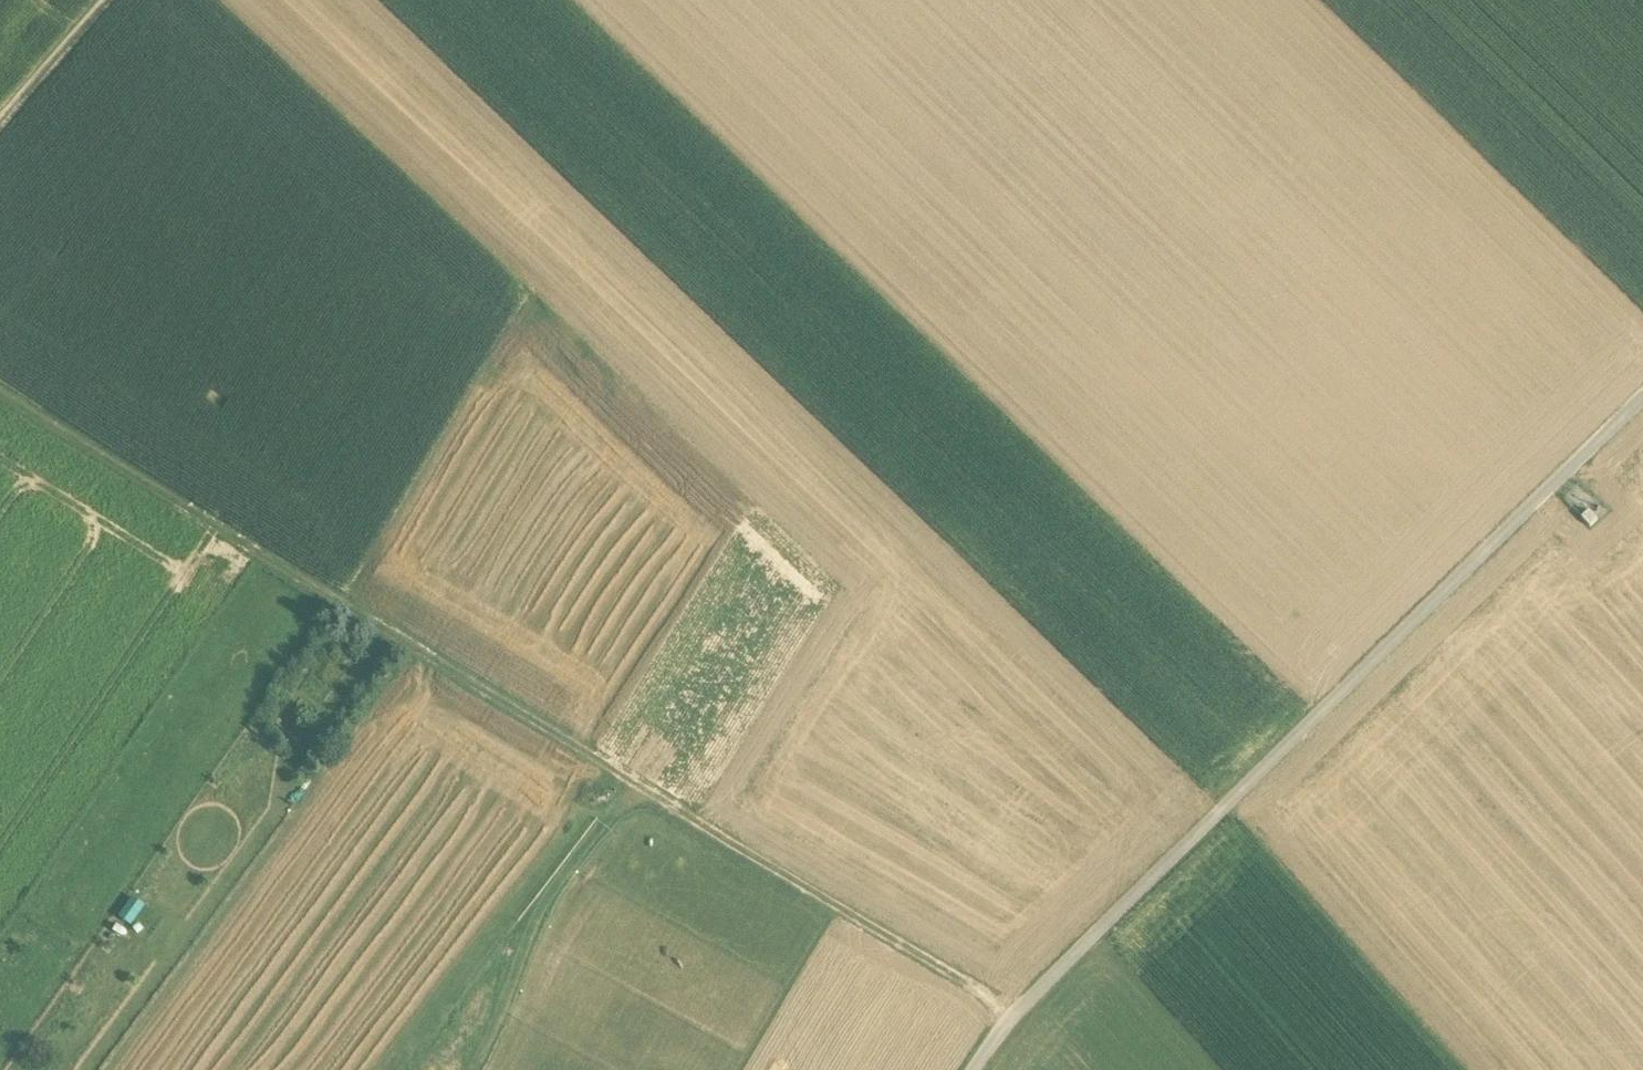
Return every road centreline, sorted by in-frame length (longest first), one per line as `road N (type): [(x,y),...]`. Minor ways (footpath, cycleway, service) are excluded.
road 1 (track): [(1642,396),(1010,1017),(975,1069)]
road 2 (track): [(659,811),(0,396)]
road 3 (track): [(1010,1017),(659,811),(629,829),(556,924),(497,1069)]
road 4 (track): [(0,133),(113,0)]

